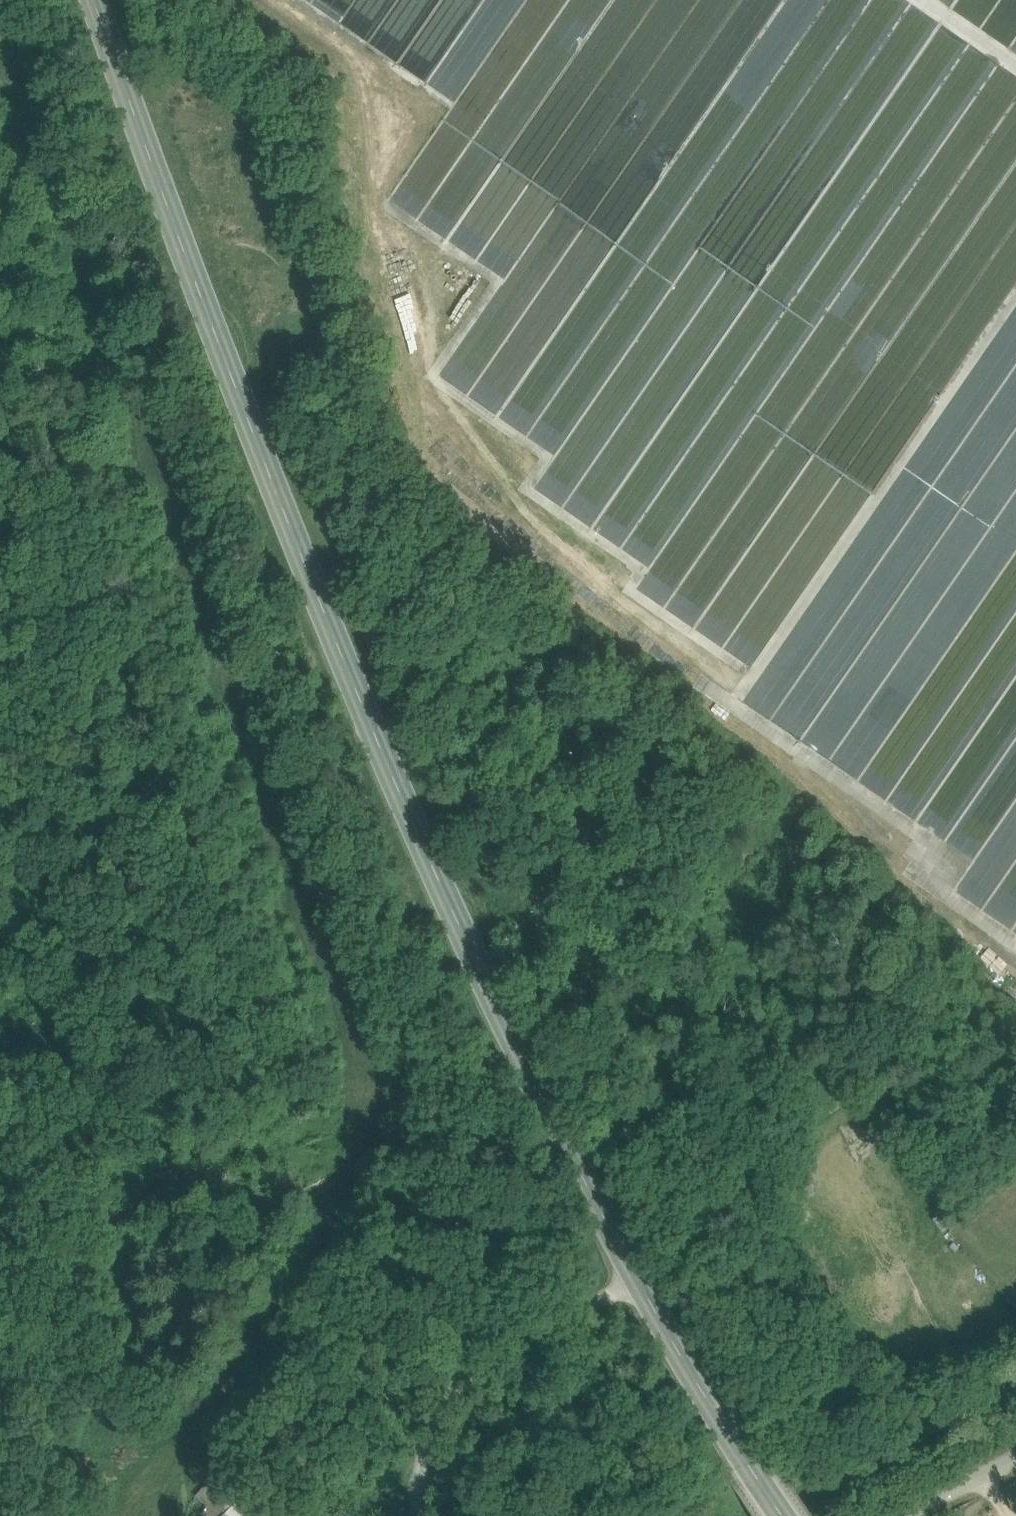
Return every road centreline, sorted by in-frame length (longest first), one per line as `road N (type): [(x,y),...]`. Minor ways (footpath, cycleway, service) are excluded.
road 1 (secondary): [(636,1278),(415,834),(241,401),(93,0)]
road 2 (unclassified): [(417,1515),(430,1422),(441,1401),(636,1278)]
road 3 (secondary): [(783,1515),(636,1278)]

